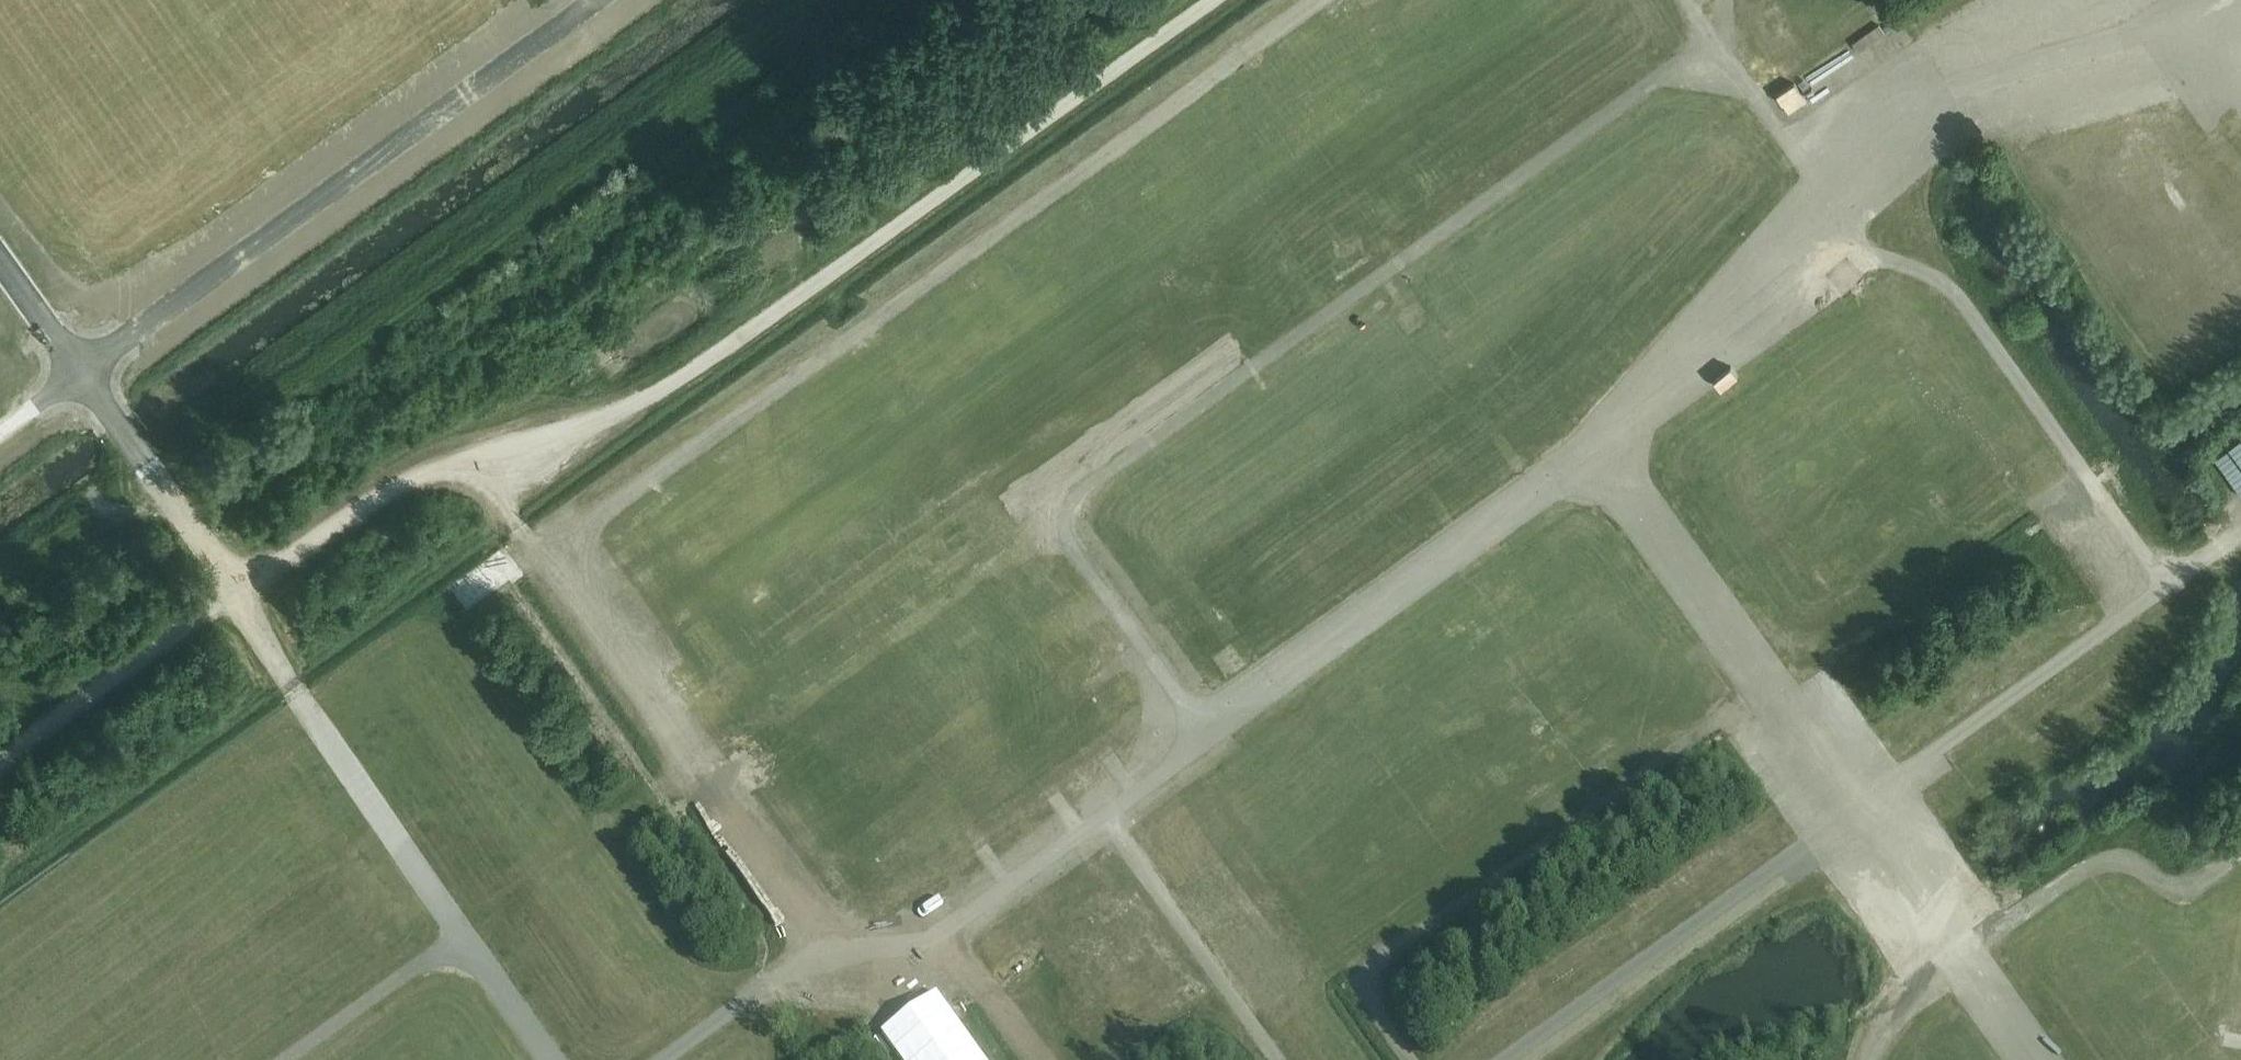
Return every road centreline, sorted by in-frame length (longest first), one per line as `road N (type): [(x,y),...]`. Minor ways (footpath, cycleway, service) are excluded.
road 1 (track): [(0,760),(234,592),(426,469),(616,418),(714,360),(1214,0)]
road 2 (track): [(831,948),(519,529),(509,445)]
road 3 (track): [(1875,1059),(1889,1025),(1967,952),(2089,867),(2127,860),(2171,888),(2196,888),(2240,858)]
road 4 (track): [(292,692),(234,592),(104,406)]
road 5 (track): [(0,593),(156,480)]

